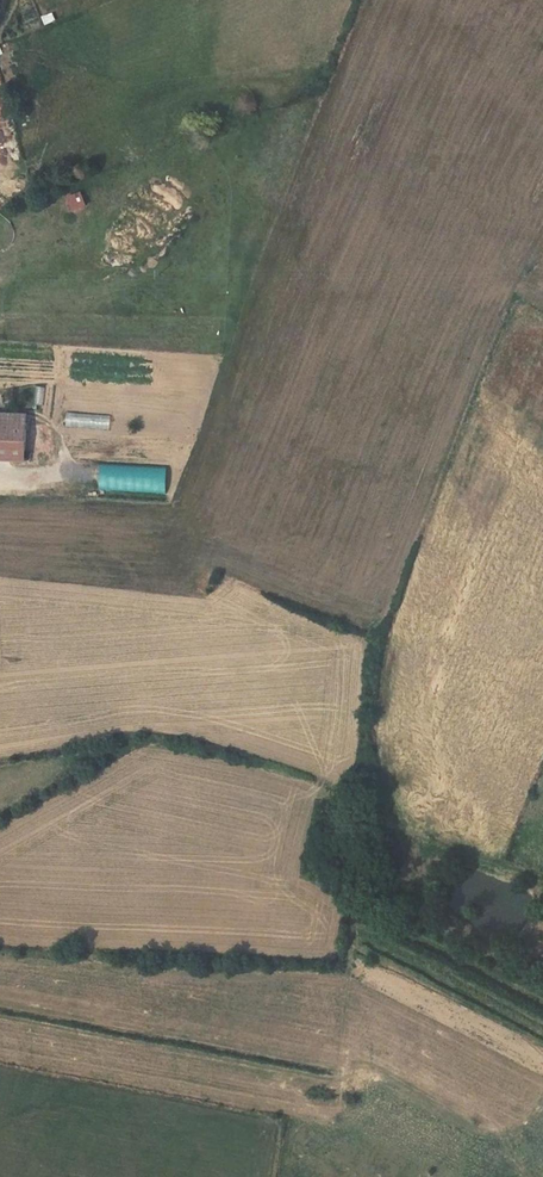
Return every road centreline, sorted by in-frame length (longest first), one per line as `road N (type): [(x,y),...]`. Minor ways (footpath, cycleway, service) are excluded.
road 1 (track): [(542,1150),(514,1132),(485,1133),(352,1061),(324,1079),(0,1018)]

